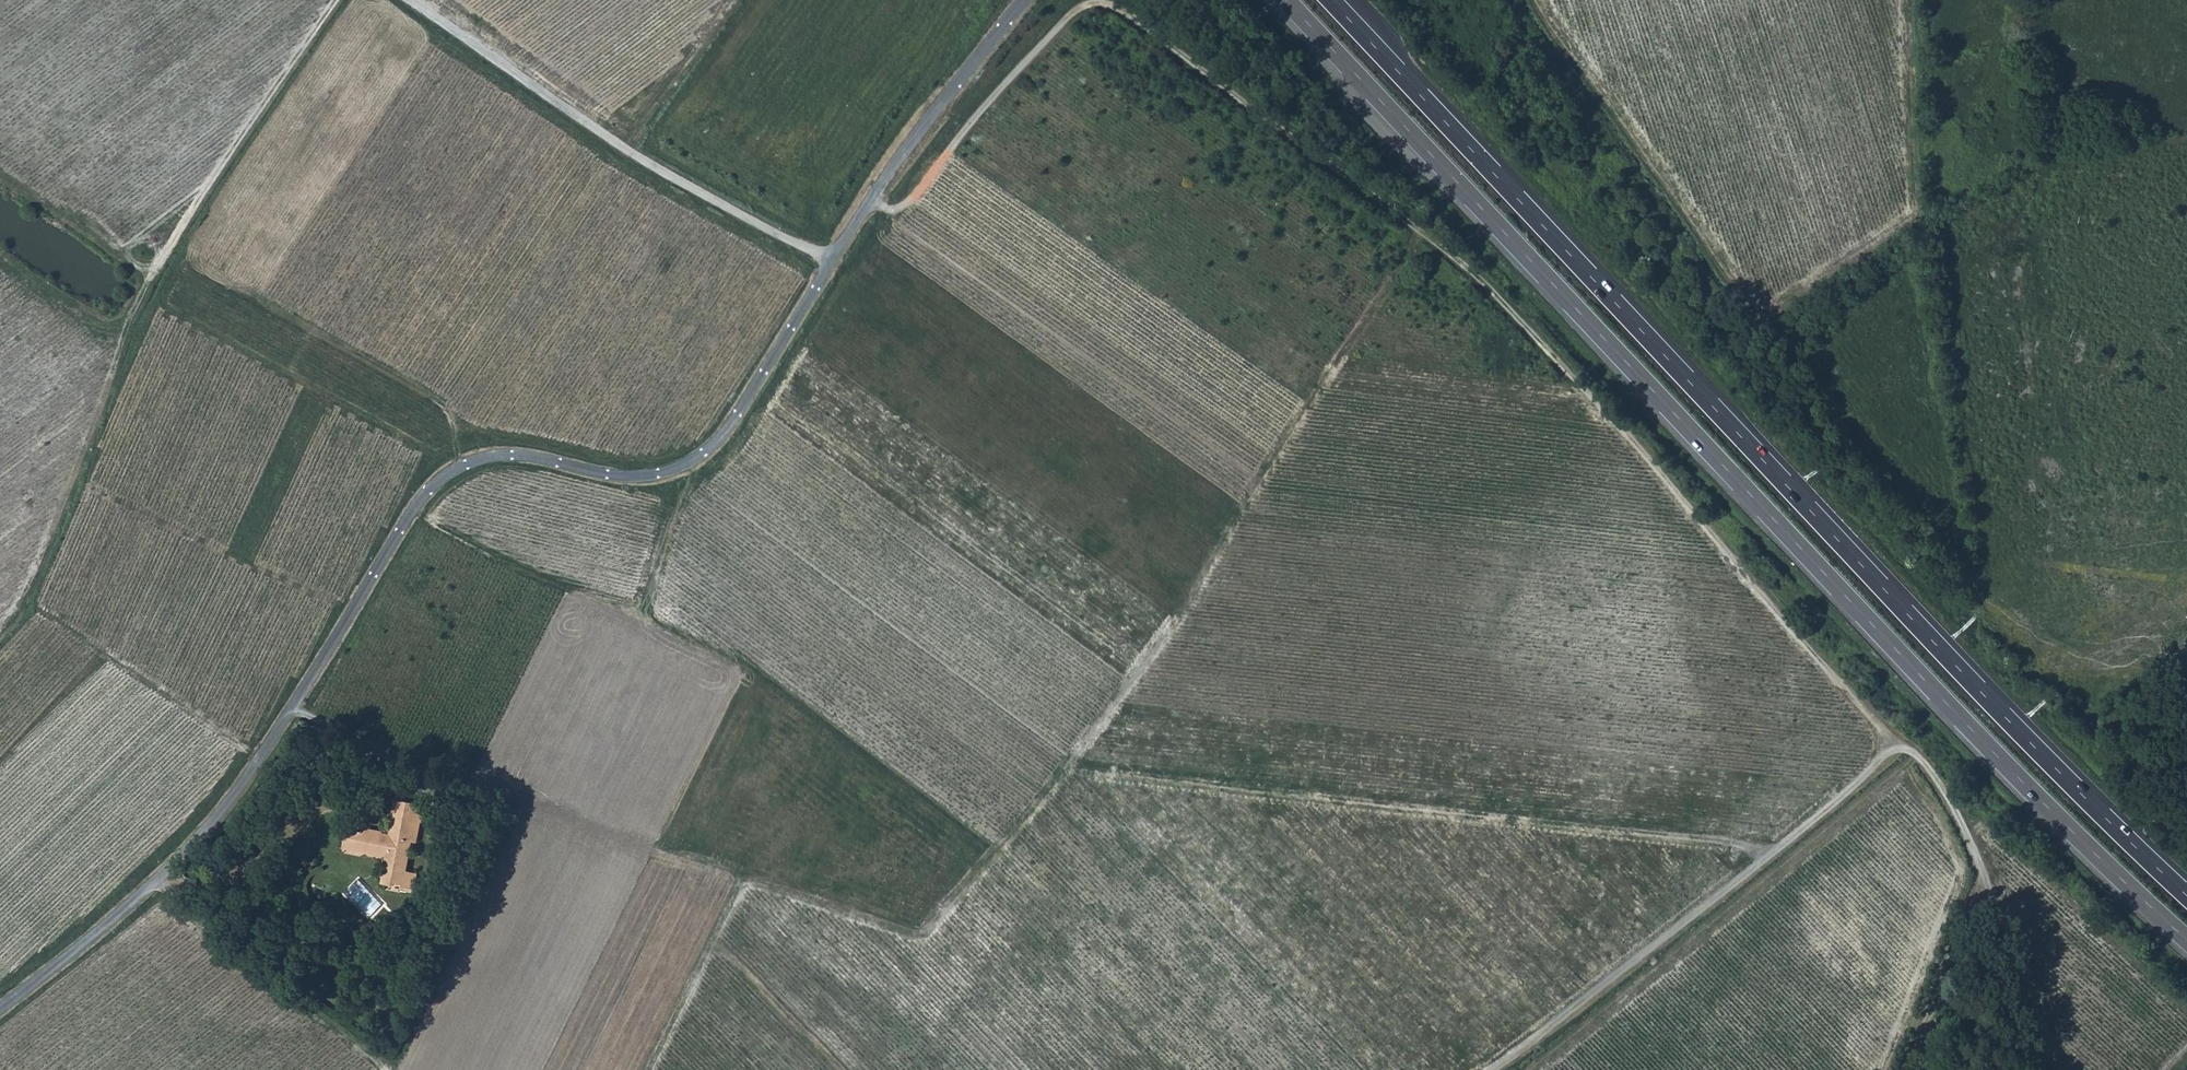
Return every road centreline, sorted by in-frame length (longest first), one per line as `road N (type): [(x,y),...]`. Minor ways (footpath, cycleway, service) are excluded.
road 1 (track): [(291,710),(919,939),(1065,767),(1183,611),(1266,465),(1420,237)]
road 2 (unclassified): [(0,1010),(150,885),(224,809),(412,509),(454,467),(514,451),(607,473),(653,474),(677,470),(727,432),(871,202),(1024,0)]
road 3 (track): [(871,202),(890,211),(911,202),(985,104),(1063,20),(1086,4),(1120,7),(1470,268),(1626,437),(1888,752)]
road 4 (trunk): [(1286,0),(1967,725),(2186,940)]
road 5 (trunk): [(2186,896),(1967,678),(1330,0)]
road 6 (track): [(0,631),(130,333),(192,212),(338,0)]
road 7 (track): [(1499,1069),(1837,801),(1888,752)]
road 8 (track): [(834,258),(629,152),(414,0)]
road 9 (track): [(1888,752),(1912,754),(1936,778),(2052,1069)]
road 10 (track): [(380,1069),(150,885)]
road 11 (track): [(742,876),(646,1069)]
road 12 (track): [(629,152),(740,0)]

